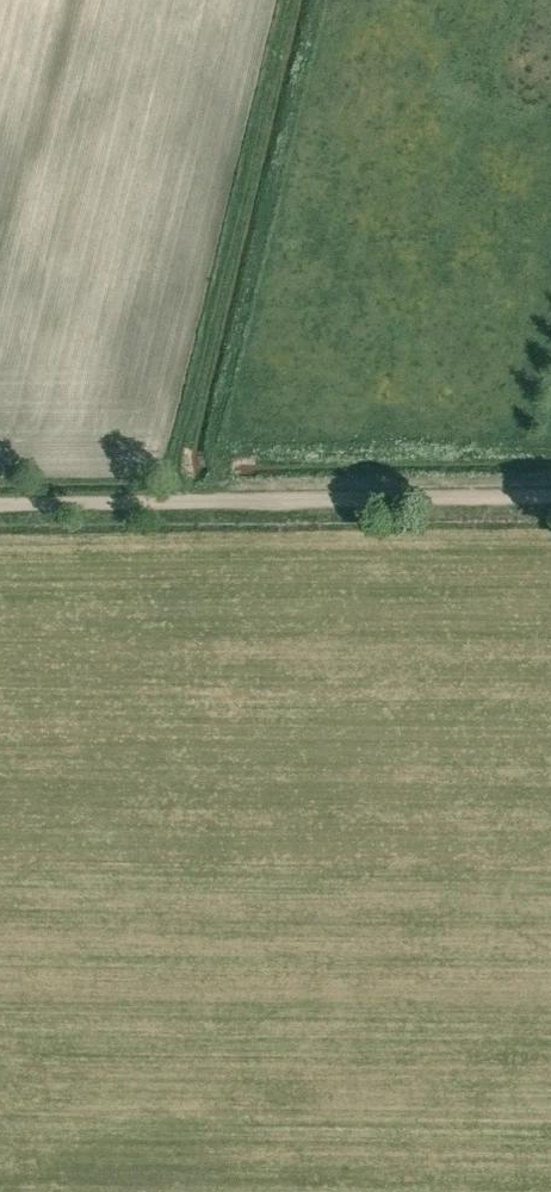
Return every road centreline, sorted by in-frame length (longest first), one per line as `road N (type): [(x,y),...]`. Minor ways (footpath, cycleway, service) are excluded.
road 1 (track): [(550,499),(0,507)]

